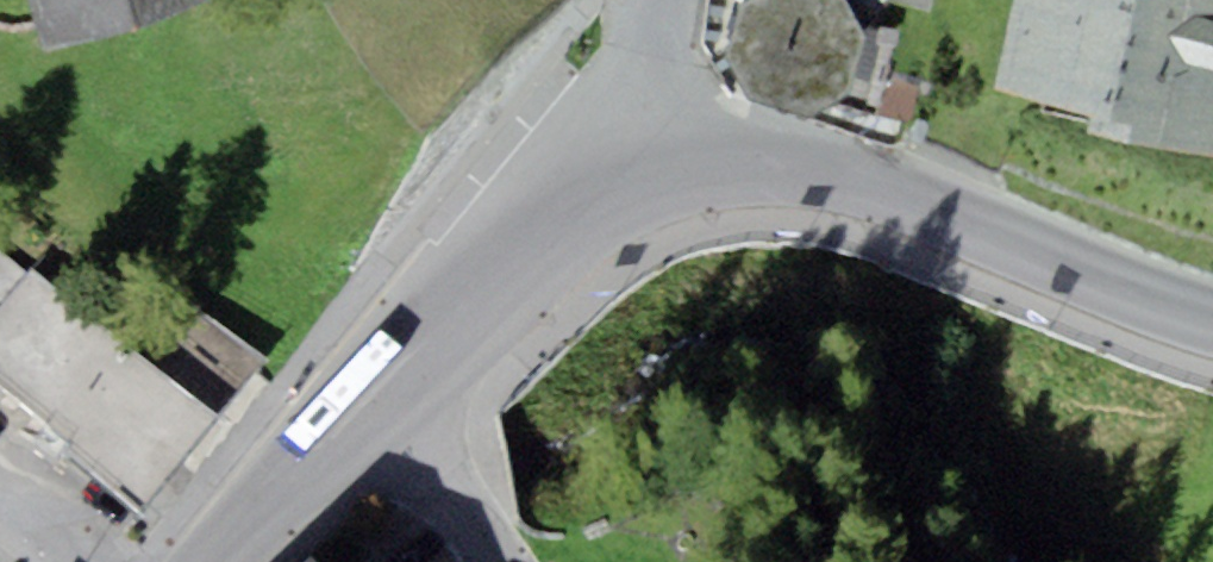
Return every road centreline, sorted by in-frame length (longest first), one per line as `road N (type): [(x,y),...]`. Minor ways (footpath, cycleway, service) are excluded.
road 1 (residential): [(652,149),(707,147),(808,165),(1212,310)]
road 2 (residential): [(353,411),(472,273),(537,216),(606,167),(652,149)]
road 3 (residential): [(222,561),(353,411)]
road 4 (residential): [(466,561),(353,411)]
road 5 (residential): [(652,149),(662,0)]

